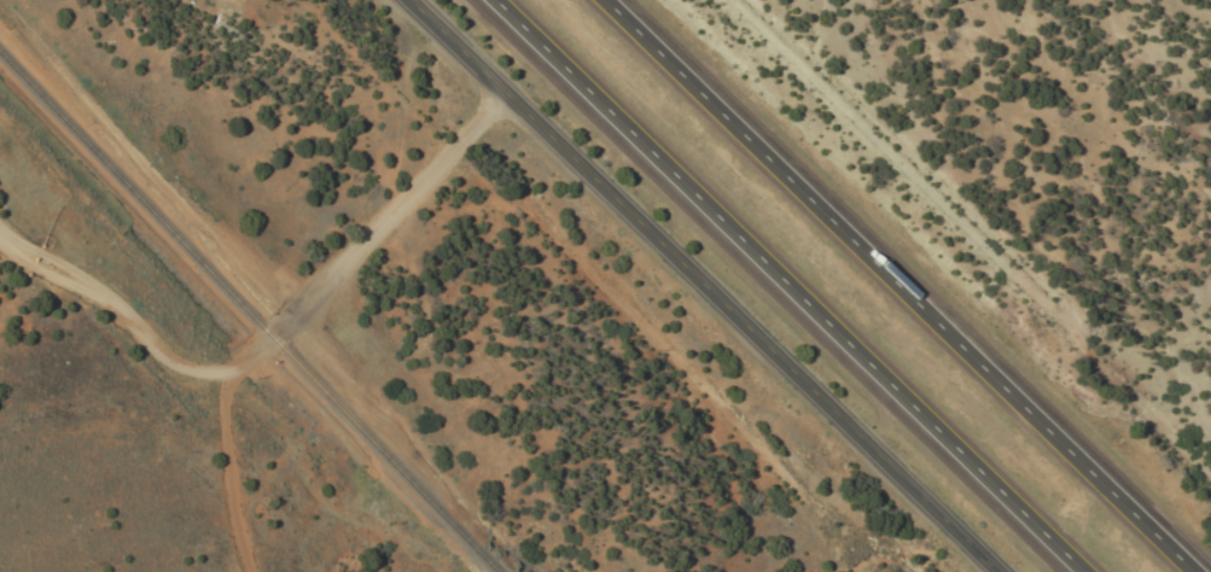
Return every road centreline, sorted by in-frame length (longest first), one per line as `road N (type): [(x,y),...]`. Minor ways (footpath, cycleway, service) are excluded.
road 1 (motorway): [(1191,571),(600,0)]
road 2 (motorway): [(492,0),(1081,571)]
road 3 (secondary): [(995,571),(412,0)]
road 4 (residential): [(513,98),(269,337),(212,375),(0,221)]

